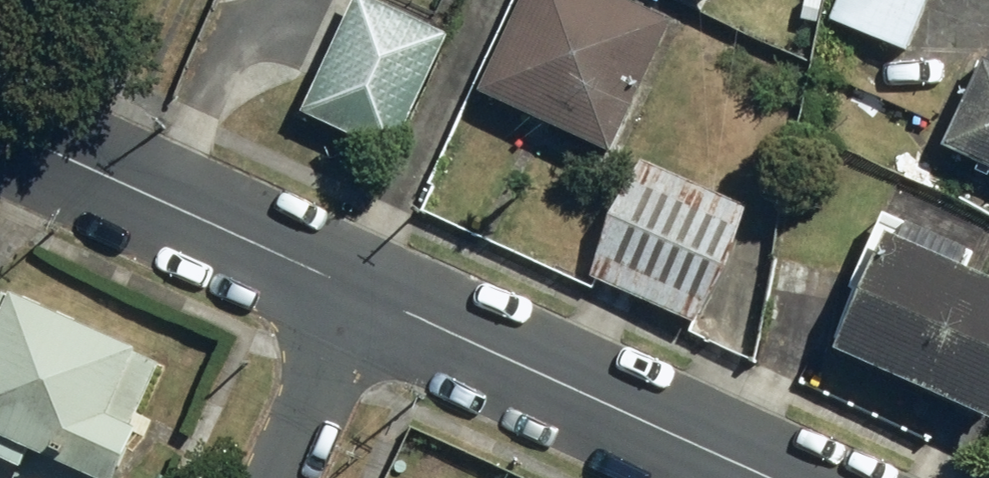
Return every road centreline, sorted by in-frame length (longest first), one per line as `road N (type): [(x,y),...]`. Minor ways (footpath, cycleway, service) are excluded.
road 1 (tertiary): [(767,477),(360,294)]
road 2 (tertiary): [(360,294),(0,128)]
road 3 (residential): [(276,477),(360,294)]

